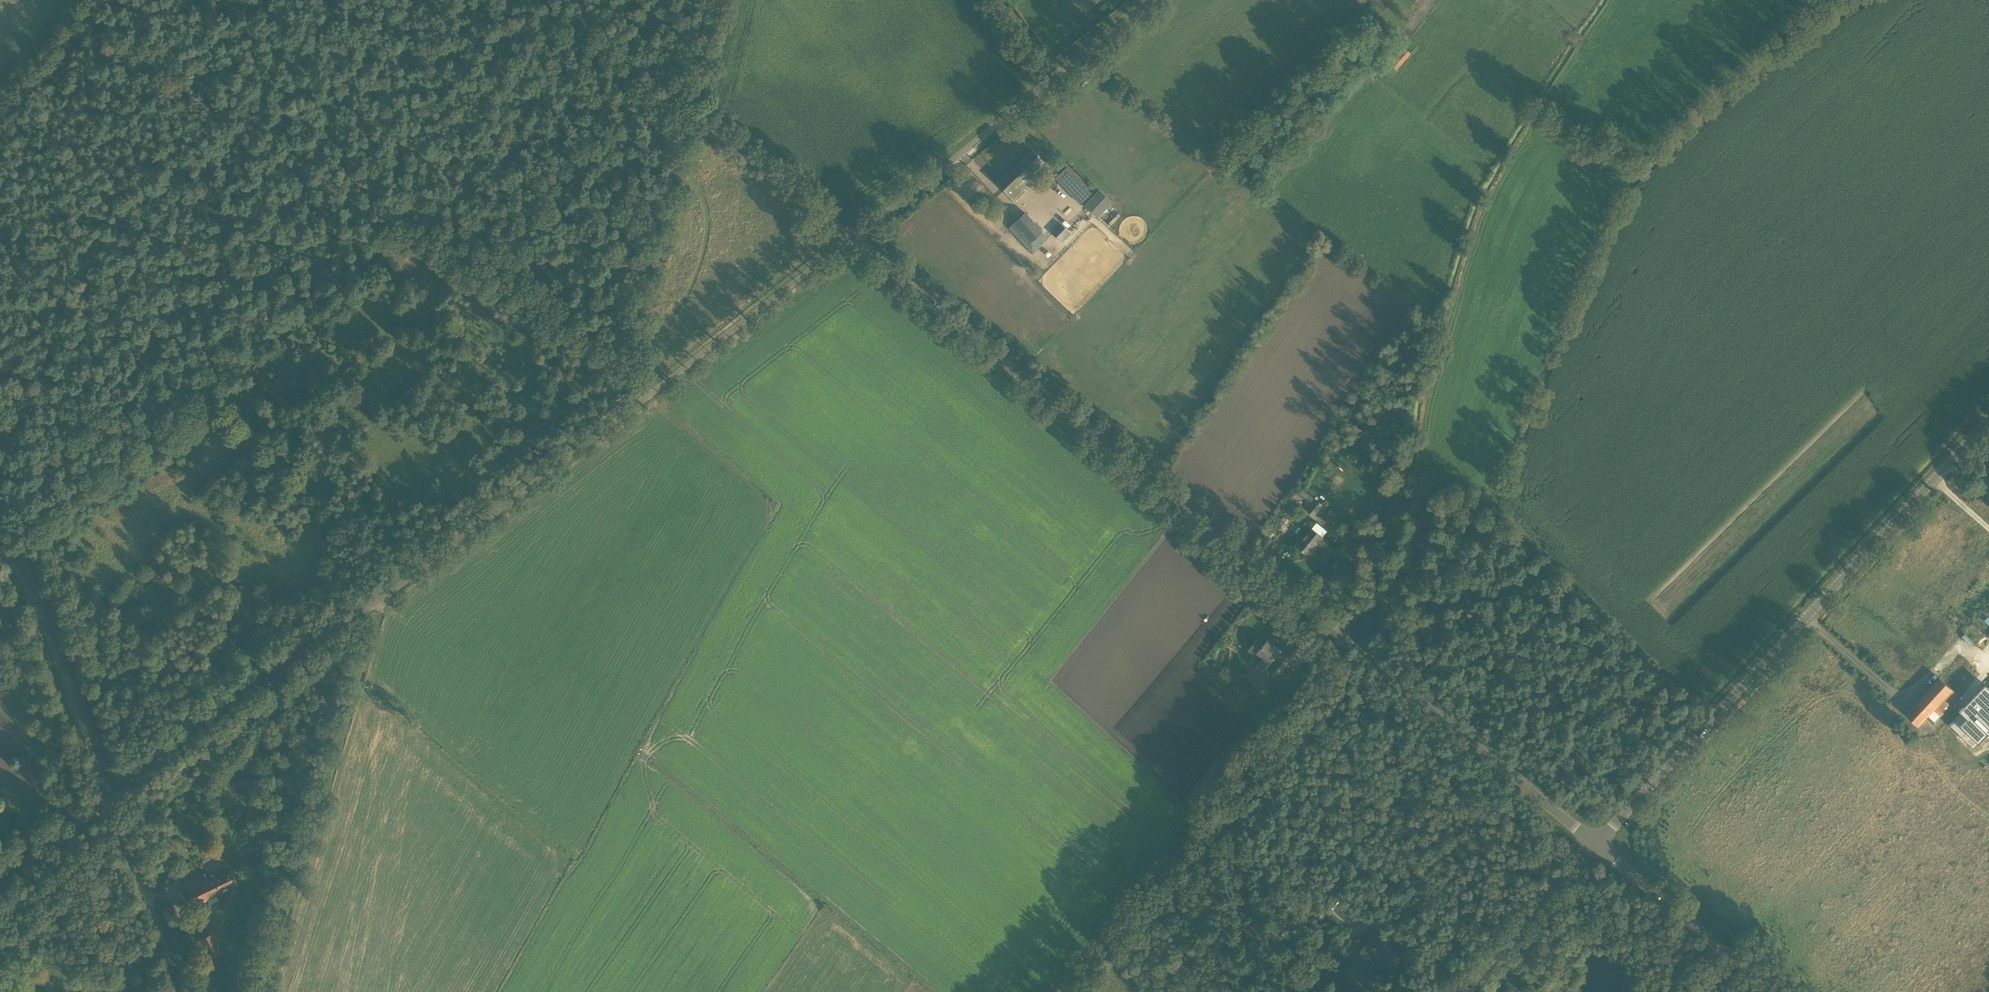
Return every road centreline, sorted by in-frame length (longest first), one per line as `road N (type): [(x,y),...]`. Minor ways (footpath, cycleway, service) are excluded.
road 1 (unclassified): [(1592,844),(851,236)]
road 2 (unclassified): [(111,801),(851,236)]
road 3 (tertiary): [(1592,844),(1988,420)]
road 4 (track): [(261,991),(387,595)]
road 5 (unclassified): [(851,236),(1151,0)]
road 6 (unclassified): [(851,236),(664,79),(587,0)]
road 7 (unclassified): [(111,801),(30,592),(0,550)]
road 8 (unclassified): [(1772,991),(1592,844)]
road 9 (unclassified): [(183,991),(111,801)]
road 10 (tertiary): [(1461,991),(1592,844)]

